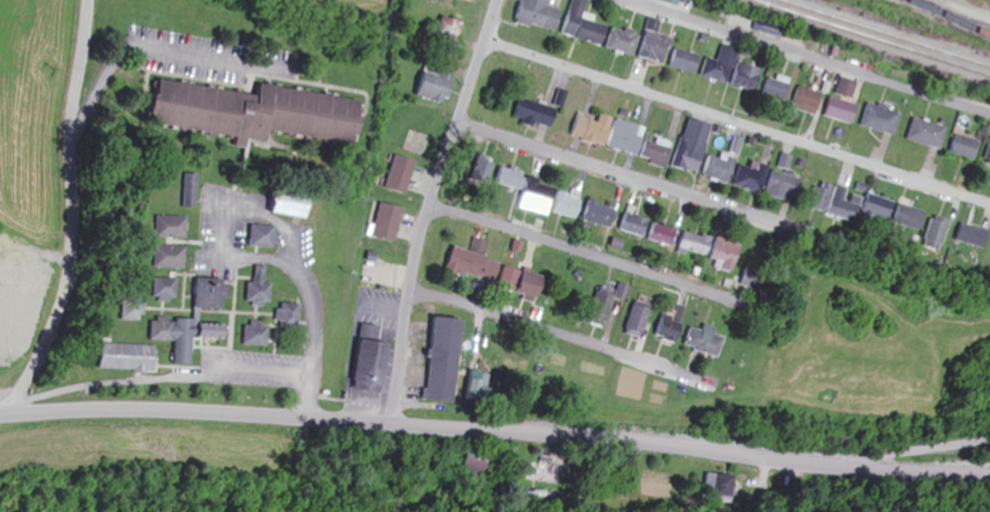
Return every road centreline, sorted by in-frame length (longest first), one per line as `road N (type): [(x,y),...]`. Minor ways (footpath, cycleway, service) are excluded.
road 1 (secondary): [(989,479),(455,428),(54,413)]
road 2 (residential): [(989,206),(483,42)]
road 3 (residential): [(497,0),(430,208),(391,424)]
road 4 (residential): [(11,416),(69,279),(71,155),(89,0)]
road 5 (residential): [(835,243),(457,126)]
road 6 (residential): [(630,0),(989,117)]
road 7 (residential): [(411,291),(714,382)]
road 8 (residential): [(719,298),(430,208)]
road 9 (residential): [(71,155),(111,70),(133,50),(287,74)]
road 10 (residential): [(290,248),(293,271),(234,257),(224,251),(221,231),(226,220),(248,213),(280,225),(290,248)]
road 11 (residential): [(828,469),(989,439)]
road 12 (residential): [(310,420),(314,316),(293,271)]

